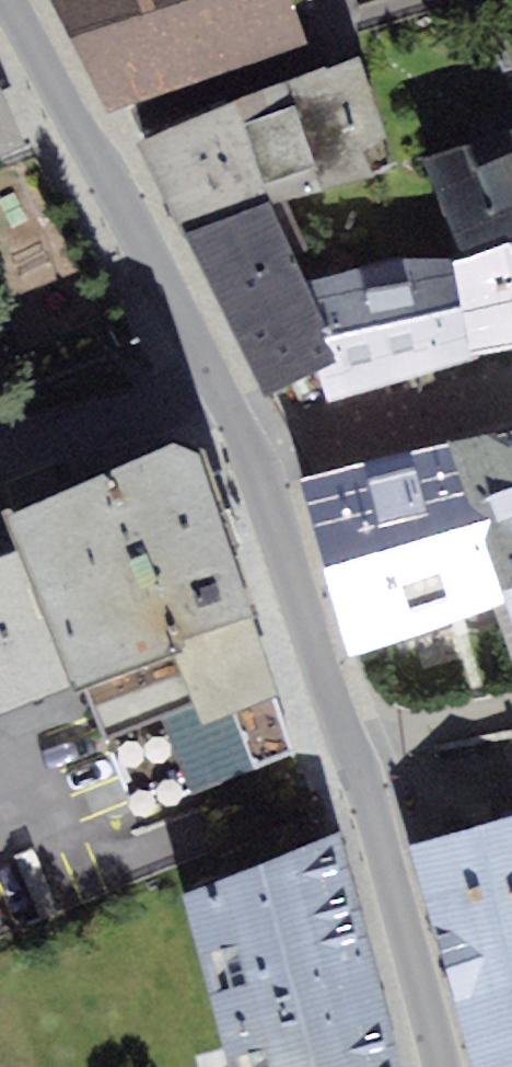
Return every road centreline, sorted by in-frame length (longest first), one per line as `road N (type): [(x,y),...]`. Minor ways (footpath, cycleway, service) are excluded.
road 1 (tertiary): [(261,450),(440,1066)]
road 2 (tertiary): [(15,0),(227,391)]
road 3 (residential): [(261,450),(511,392)]
road 4 (residential): [(0,448),(227,391)]

